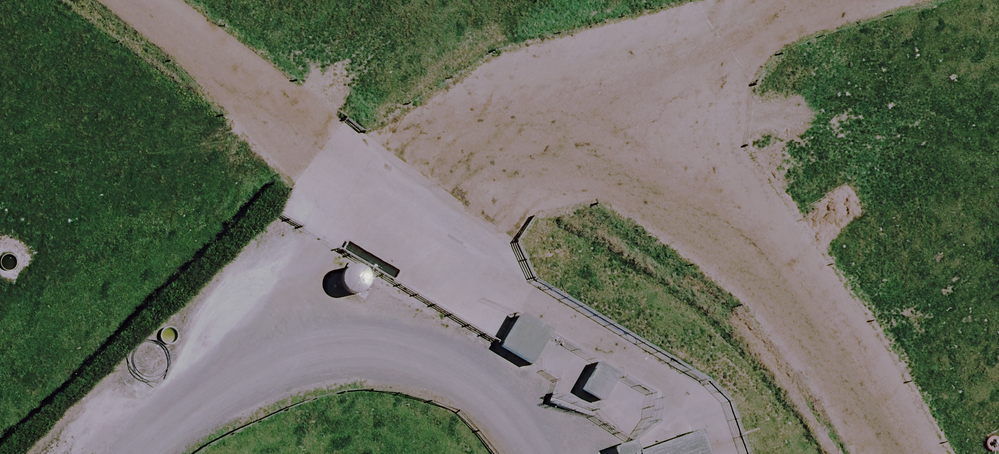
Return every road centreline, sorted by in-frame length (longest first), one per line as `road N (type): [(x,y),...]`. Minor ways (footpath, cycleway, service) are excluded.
road 1 (track): [(893,0),(612,77),(420,157),(78,453)]
road 2 (track): [(612,77),(862,290),(944,453)]
road 3 (track): [(420,157),(205,0)]

